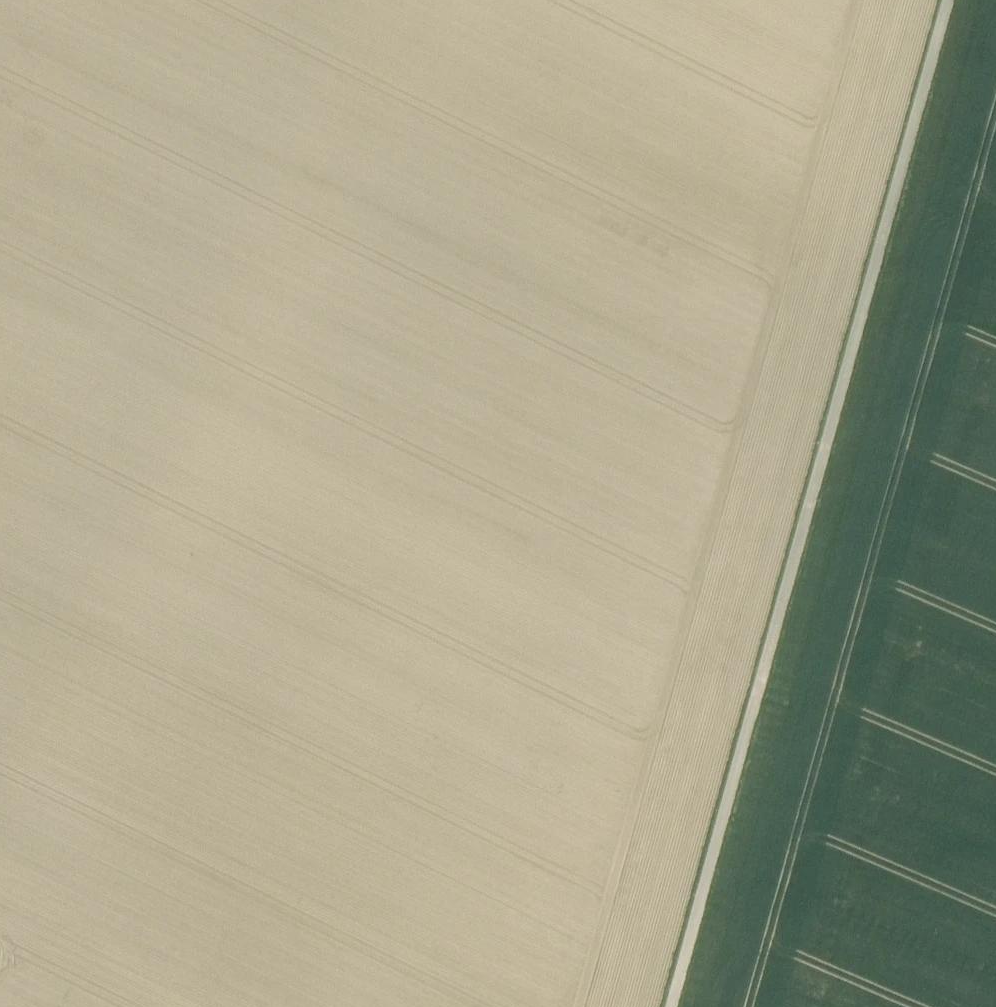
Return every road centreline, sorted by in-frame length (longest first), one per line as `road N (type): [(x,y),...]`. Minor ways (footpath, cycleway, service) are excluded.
road 1 (track): [(670,1006),(948,0)]

